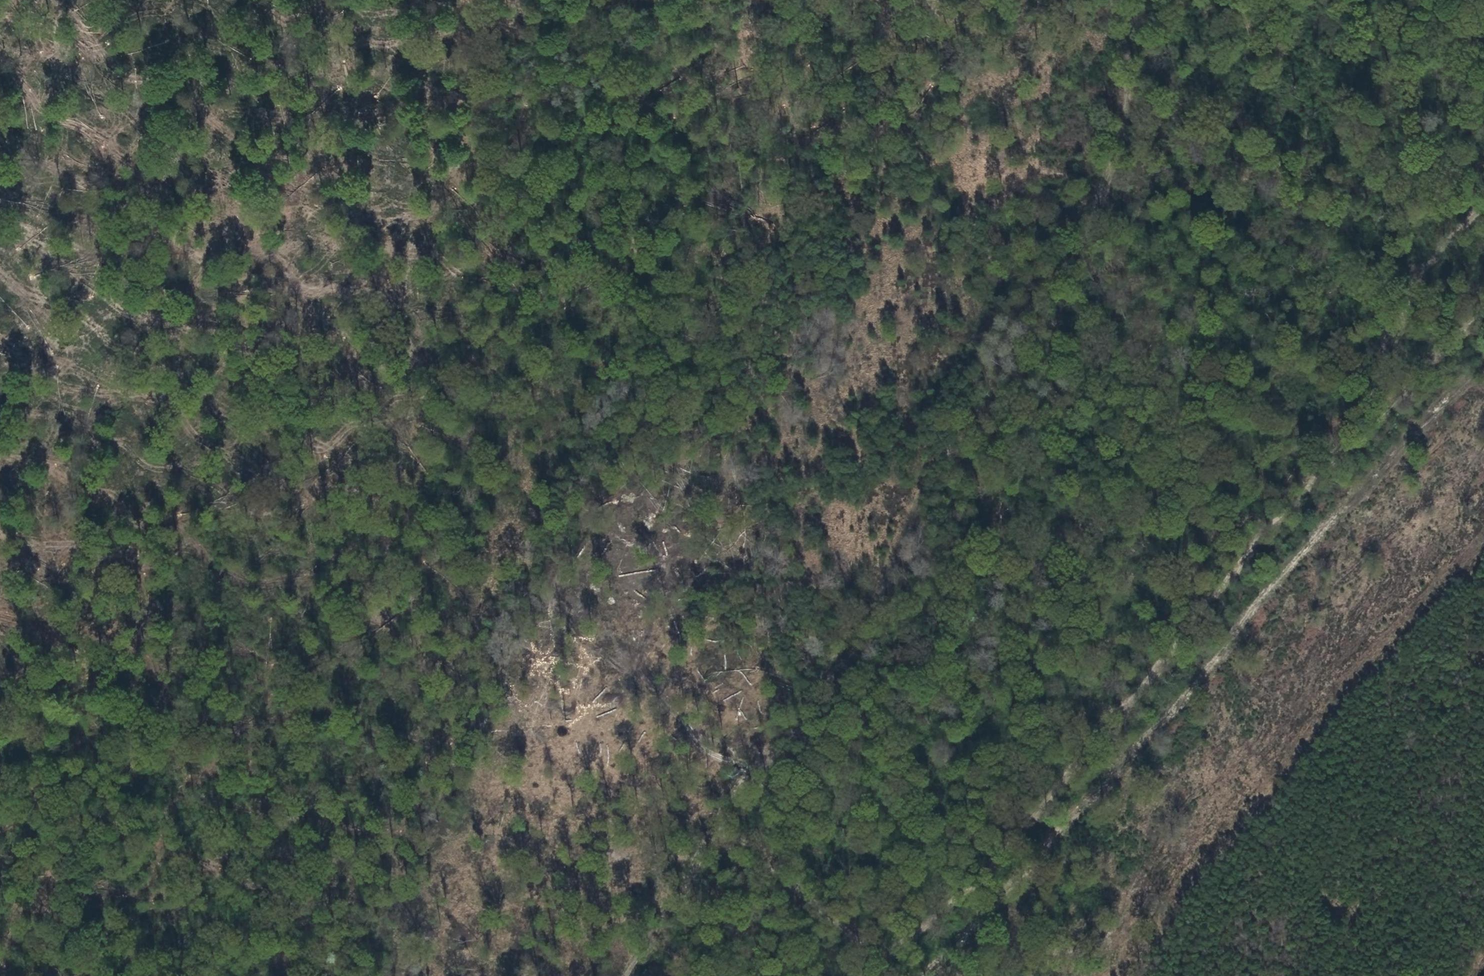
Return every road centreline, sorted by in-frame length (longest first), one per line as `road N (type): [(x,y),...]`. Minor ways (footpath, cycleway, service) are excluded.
road 1 (track): [(1112,0),(1125,127),(1106,172)]
road 2 (track): [(1483,203),(1422,274),(1398,320)]

